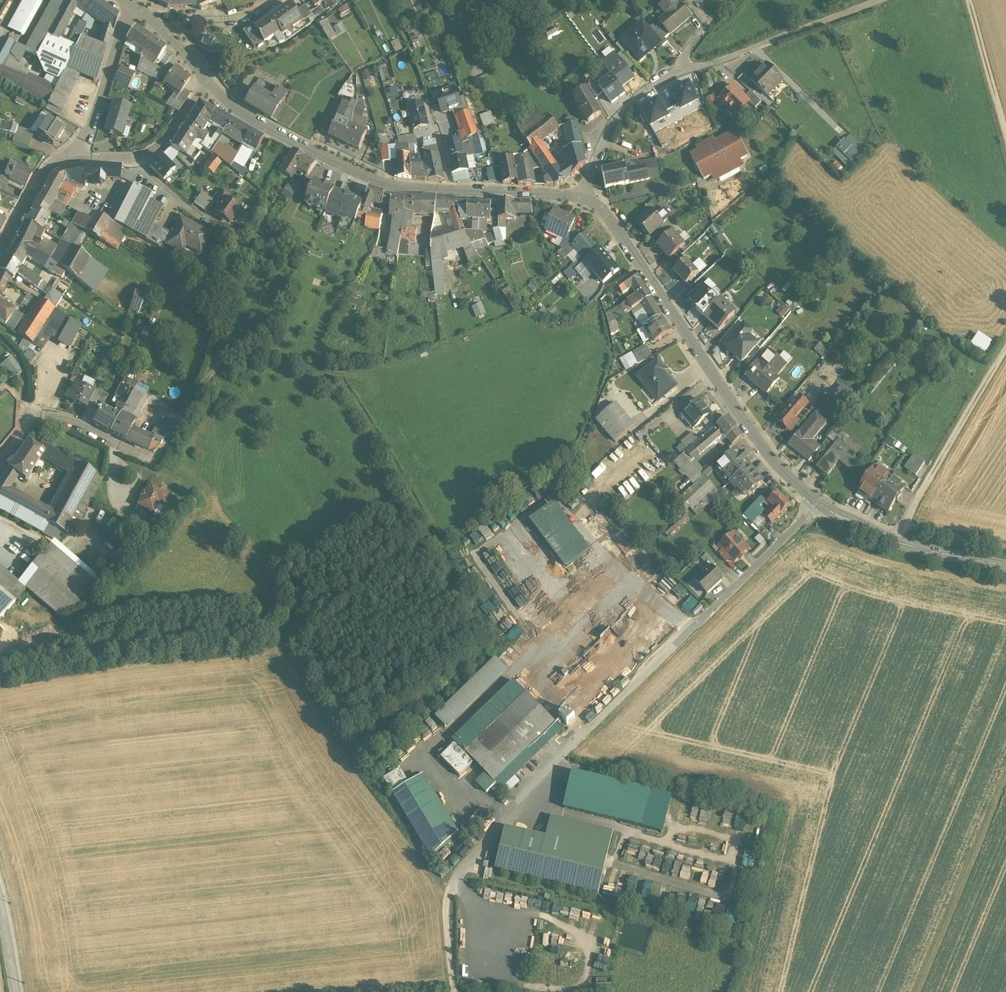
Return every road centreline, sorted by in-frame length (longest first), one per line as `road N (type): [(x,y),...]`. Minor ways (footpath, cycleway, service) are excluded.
road 1 (residential): [(821,504),(559,752),(504,816)]
road 2 (tertiary): [(204,83),(235,112),(376,181),(580,197)]
road 3 (tertiary): [(580,197),(608,215),(745,422),(821,504)]
road 4 (track): [(918,991),(1005,779)]
road 5 (residential): [(678,74),(882,0)]
road 6 (track): [(504,816),(448,892),(454,991)]
road 7 (residential): [(0,458),(33,413),(70,421),(156,459)]
road 8 (residential): [(580,197),(606,130),(645,90),(678,74)]
road 9 (residential): [(81,155),(155,152),(204,83)]
road 10 (residential): [(132,6),(81,155)]
road 11 (track): [(969,0),(1005,140)]
road 12 (track): [(1005,348),(936,467)]
road 13 (residential): [(81,155),(52,161),(42,172),(0,248)]
road 14 (residential): [(277,0),(251,16),(183,19),(165,31)]

